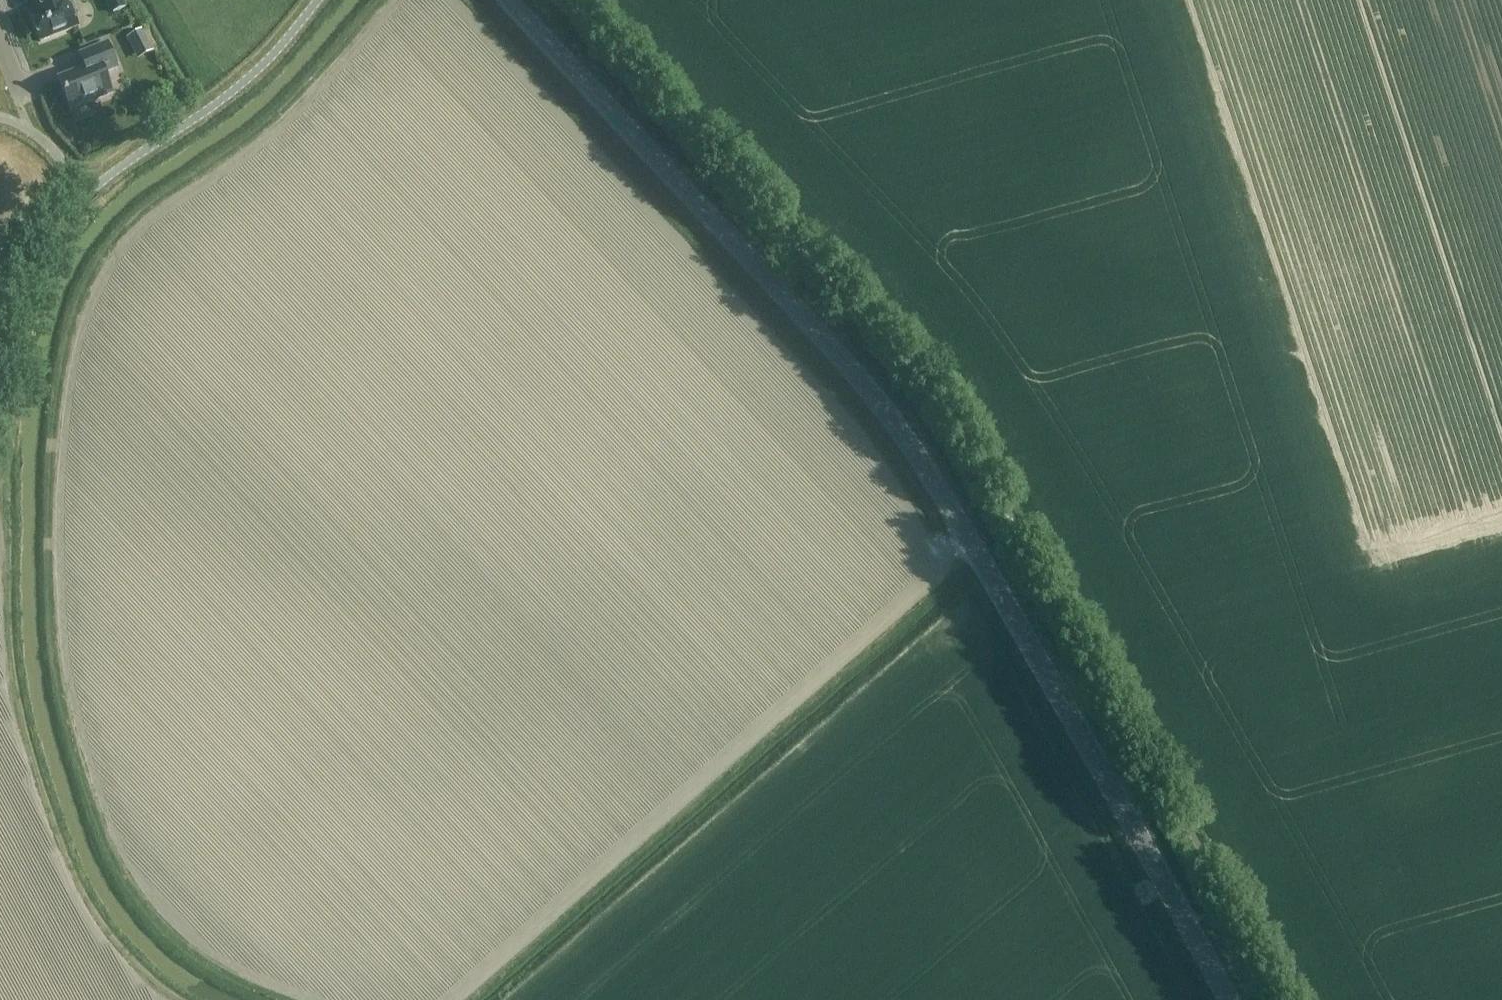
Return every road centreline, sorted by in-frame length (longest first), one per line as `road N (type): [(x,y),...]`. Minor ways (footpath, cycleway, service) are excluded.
road 1 (tertiary): [(1225,999),(887,411),(507,0)]
road 2 (track): [(92,193),(57,235),(31,288),(6,456)]

